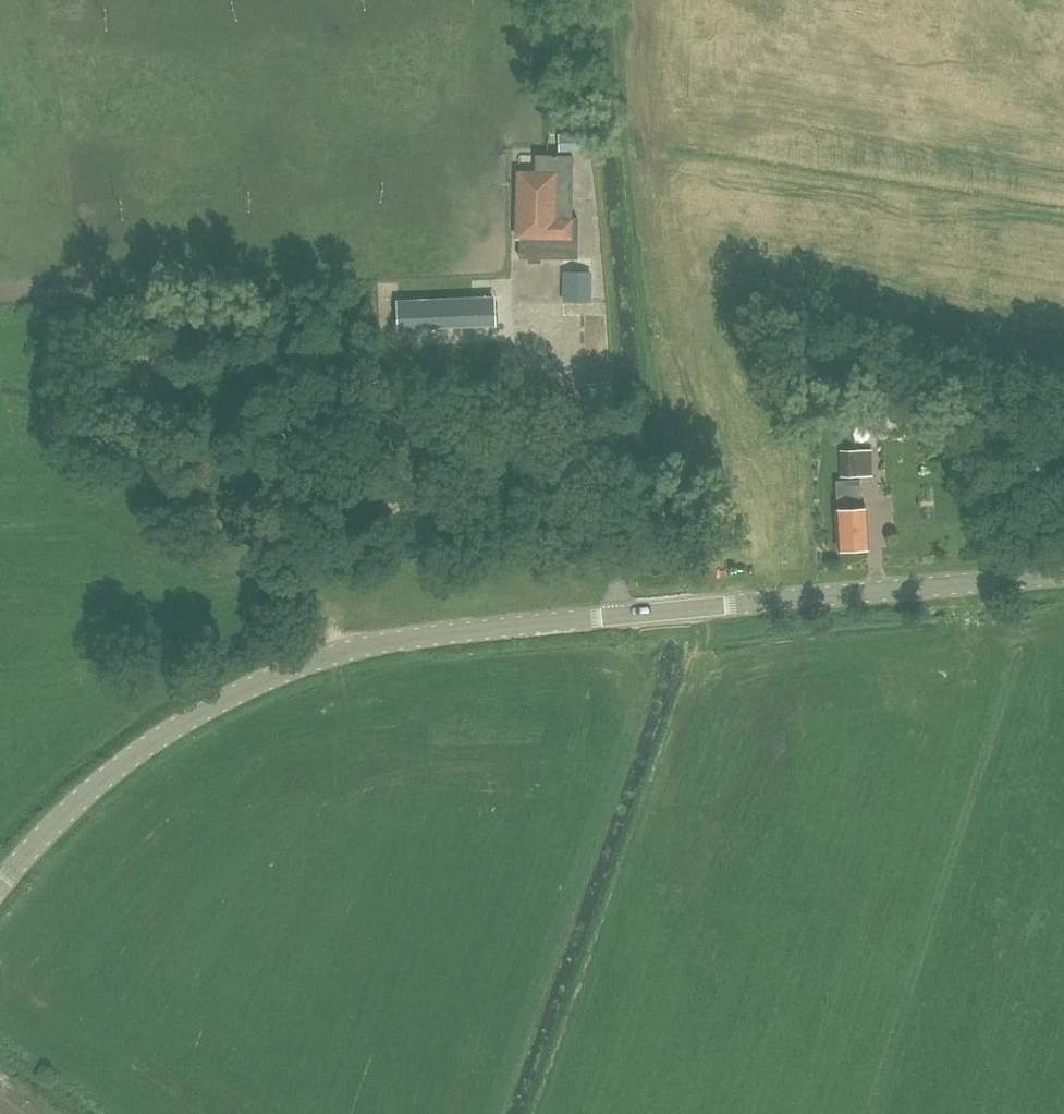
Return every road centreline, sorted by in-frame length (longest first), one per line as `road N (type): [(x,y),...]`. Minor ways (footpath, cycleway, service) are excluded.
road 1 (tertiary): [(0,885),(69,809),(139,748),(314,659),(428,633),(1063,578)]

